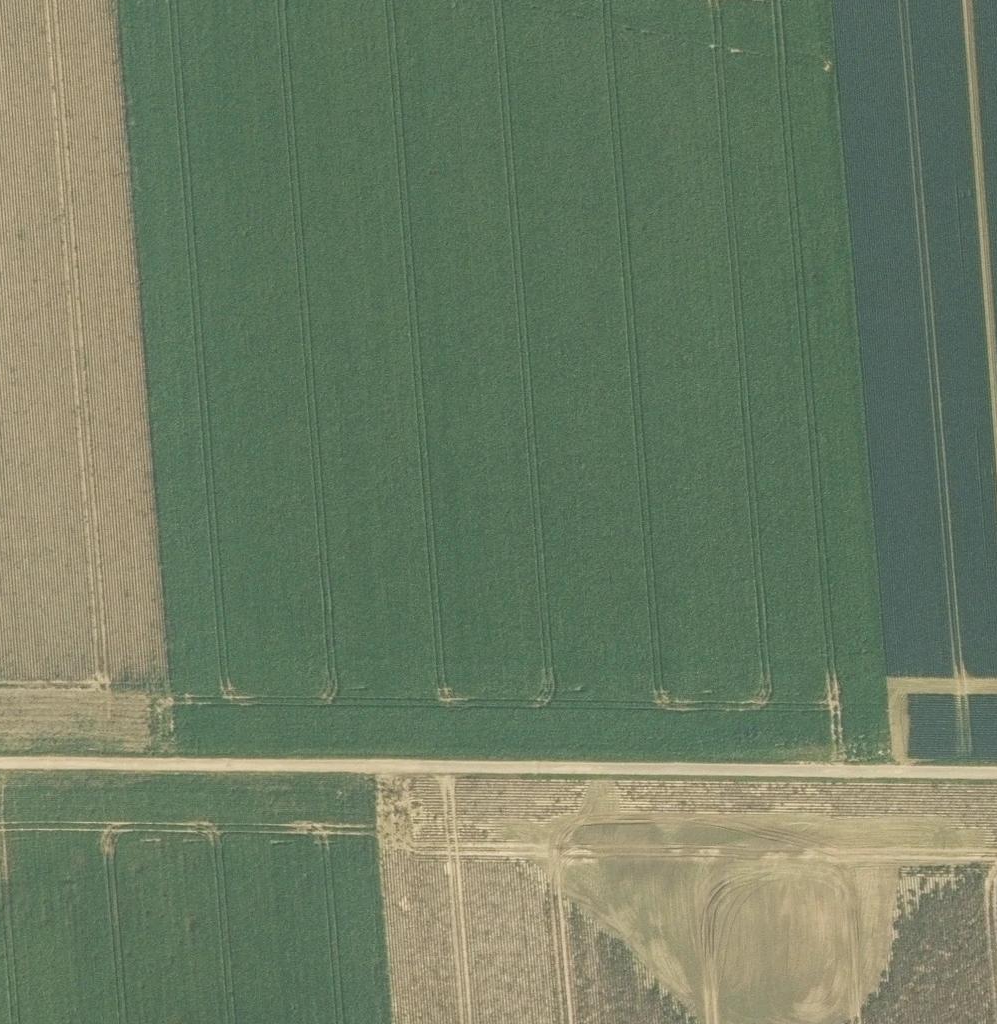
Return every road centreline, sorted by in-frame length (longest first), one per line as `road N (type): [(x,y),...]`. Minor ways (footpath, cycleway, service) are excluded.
road 1 (track): [(996,772),(0,762)]

